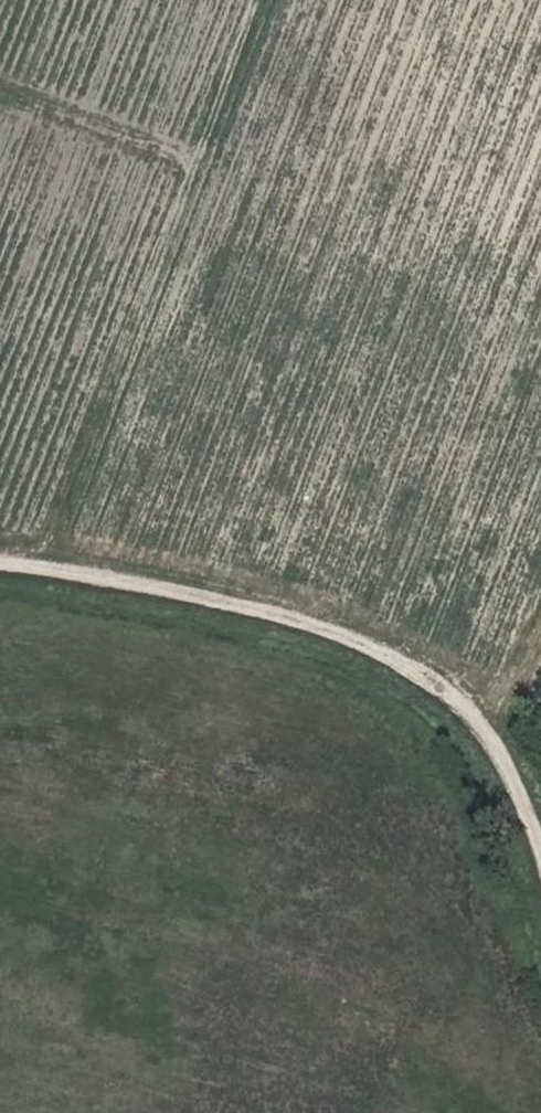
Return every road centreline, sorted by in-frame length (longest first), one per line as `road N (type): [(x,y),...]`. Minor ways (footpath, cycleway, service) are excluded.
road 1 (track): [(540,831),(471,705),(345,641),(63,579),(0,575)]

